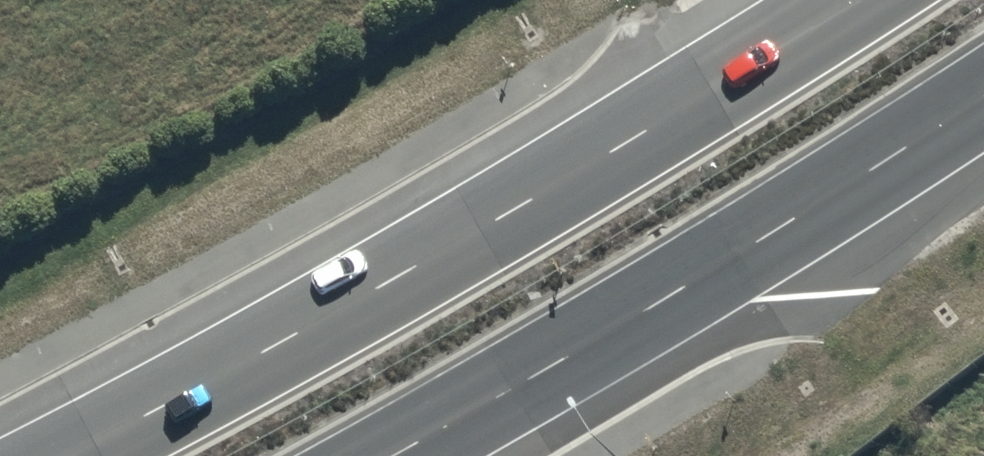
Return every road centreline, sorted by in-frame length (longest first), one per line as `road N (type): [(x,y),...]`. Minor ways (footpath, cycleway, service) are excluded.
road 1 (trunk): [(48,455),(342,296),(853,0)]
road 2 (trunk): [(983,94),(397,455)]

